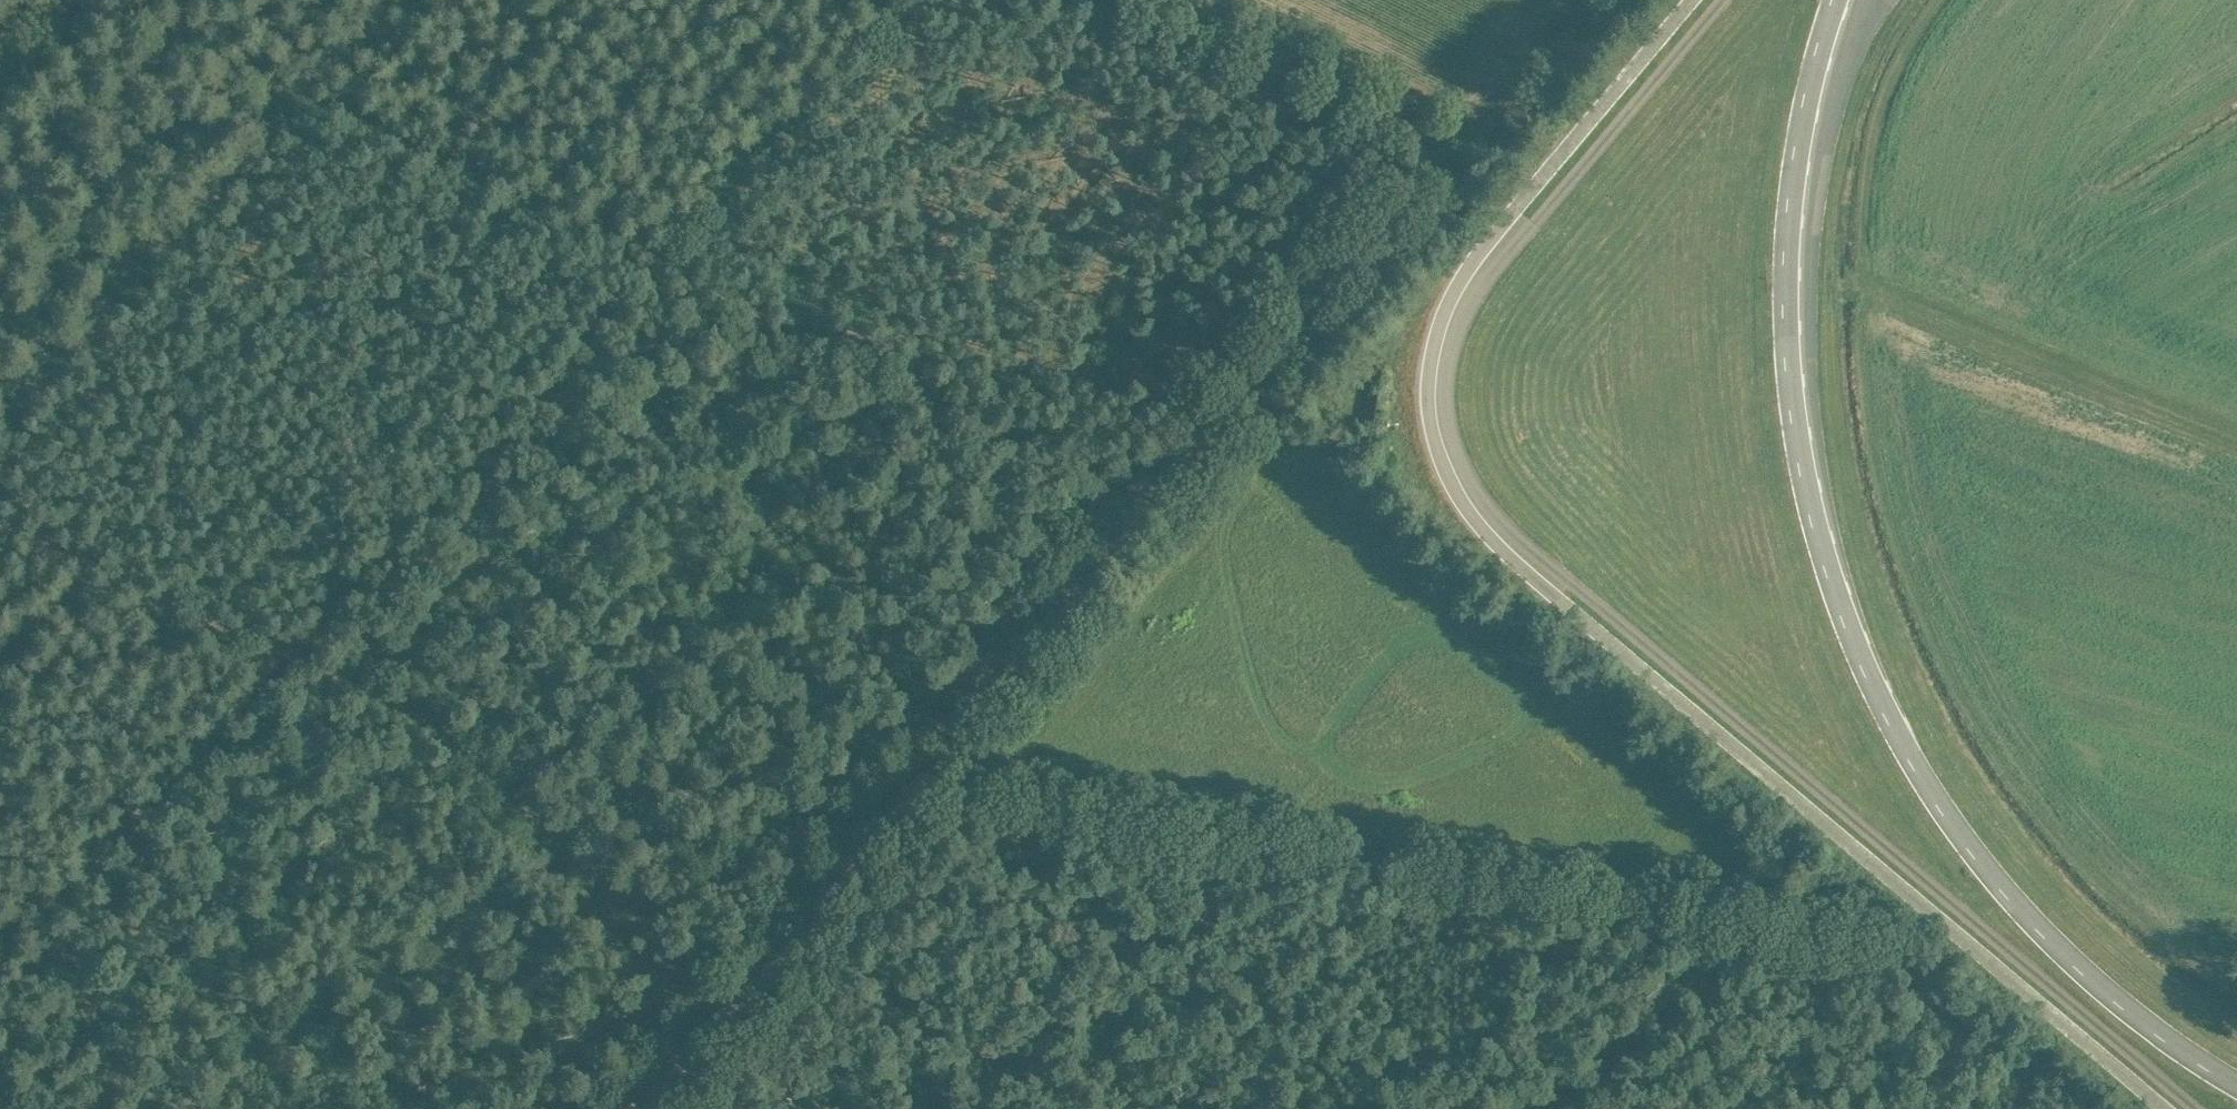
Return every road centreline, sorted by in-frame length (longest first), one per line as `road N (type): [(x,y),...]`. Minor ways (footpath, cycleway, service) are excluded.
road 1 (track): [(72,0),(1124,513)]
road 2 (track): [(1124,513),(625,1108)]
road 3 (track): [(1452,141),(1124,513)]
road 4 (unclassified): [(1452,141),(1161,0)]

